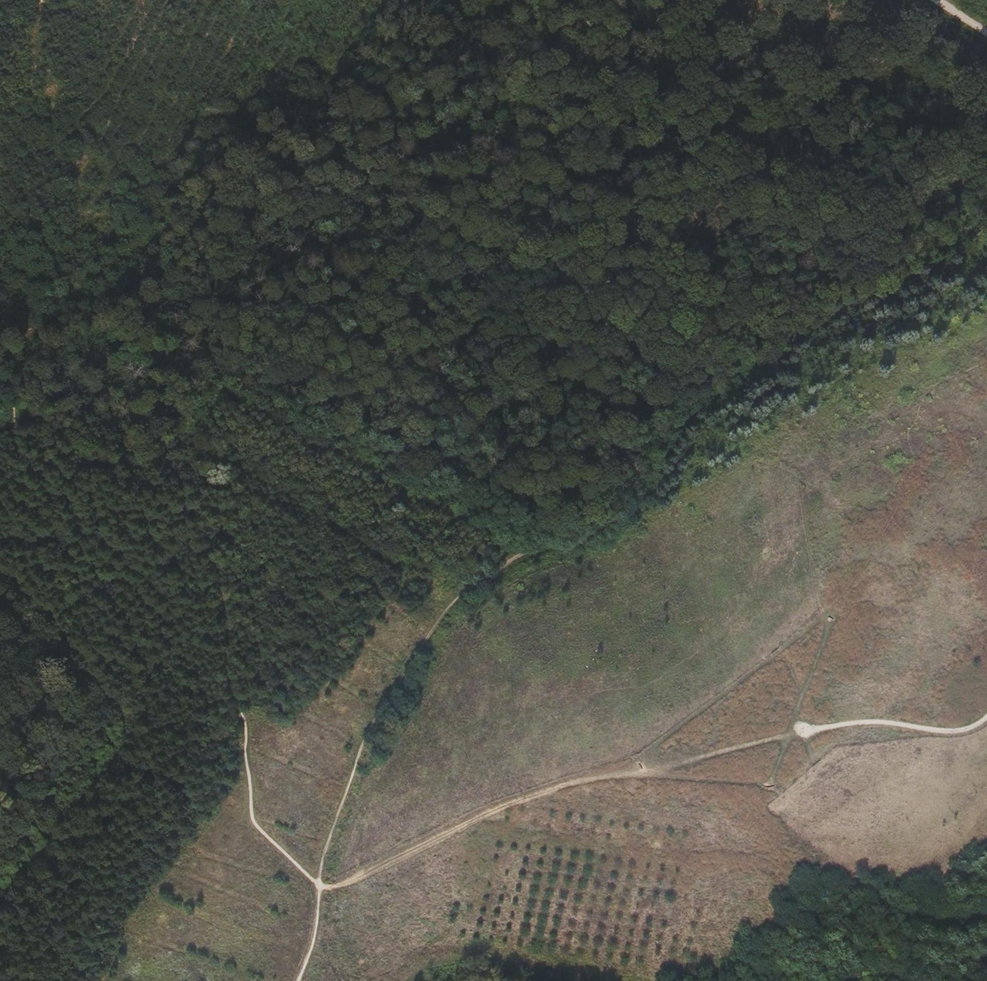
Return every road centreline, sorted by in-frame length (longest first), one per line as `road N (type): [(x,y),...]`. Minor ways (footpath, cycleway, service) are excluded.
road 1 (track): [(986,717),(950,731),(878,721),(806,731)]

